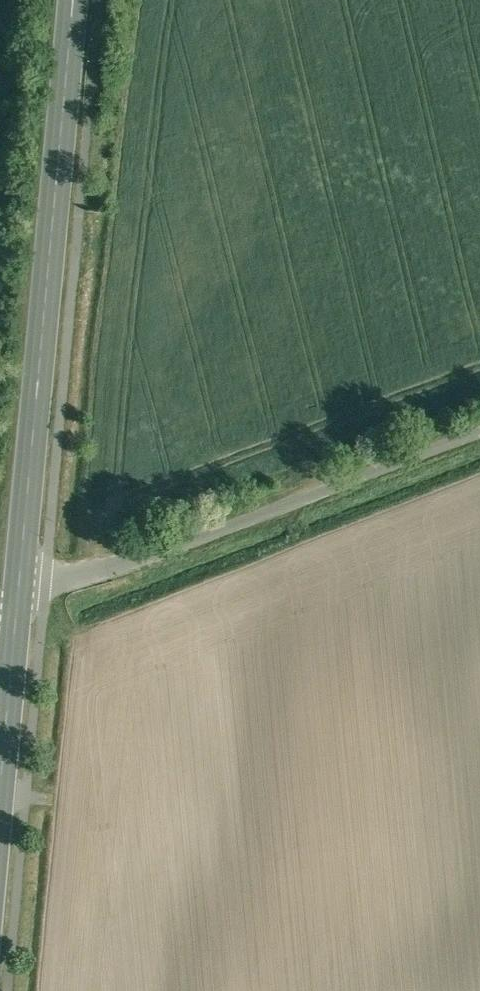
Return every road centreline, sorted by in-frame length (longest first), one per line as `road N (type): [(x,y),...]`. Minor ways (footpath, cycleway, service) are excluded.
road 1 (primary): [(17,607),(73,0)]
road 2 (unclassified): [(17,607),(479,427)]
road 3 (primary): [(0,790),(17,607)]

